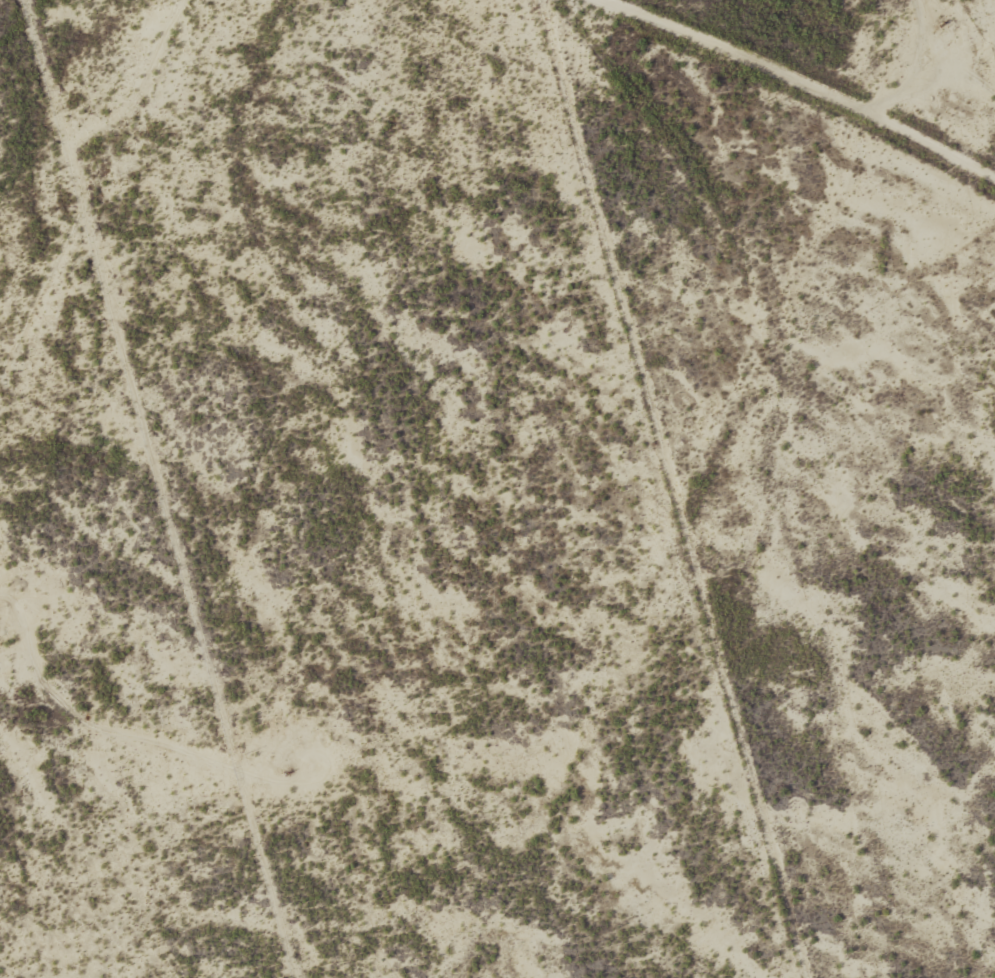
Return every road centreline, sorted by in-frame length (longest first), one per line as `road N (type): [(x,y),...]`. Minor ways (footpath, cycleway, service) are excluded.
road 1 (track): [(994,185),(780,68),(597,0)]
road 2 (track): [(270,767),(0,697)]

